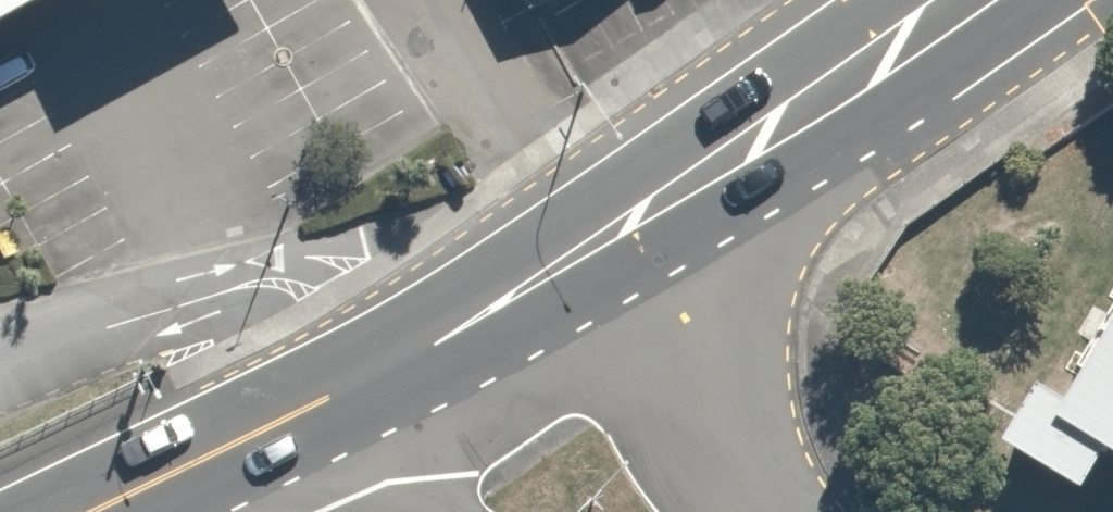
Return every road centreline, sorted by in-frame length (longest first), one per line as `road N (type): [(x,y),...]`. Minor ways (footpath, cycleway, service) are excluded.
road 1 (secondary): [(586,249),(951,0)]
road 2 (secondary): [(326,400),(586,249)]
road 3 (unclassified): [(586,249),(726,511)]
road 4 (secondary): [(94,511),(326,400)]
road 5 (unclassified): [(405,511),(376,492),(326,400)]

